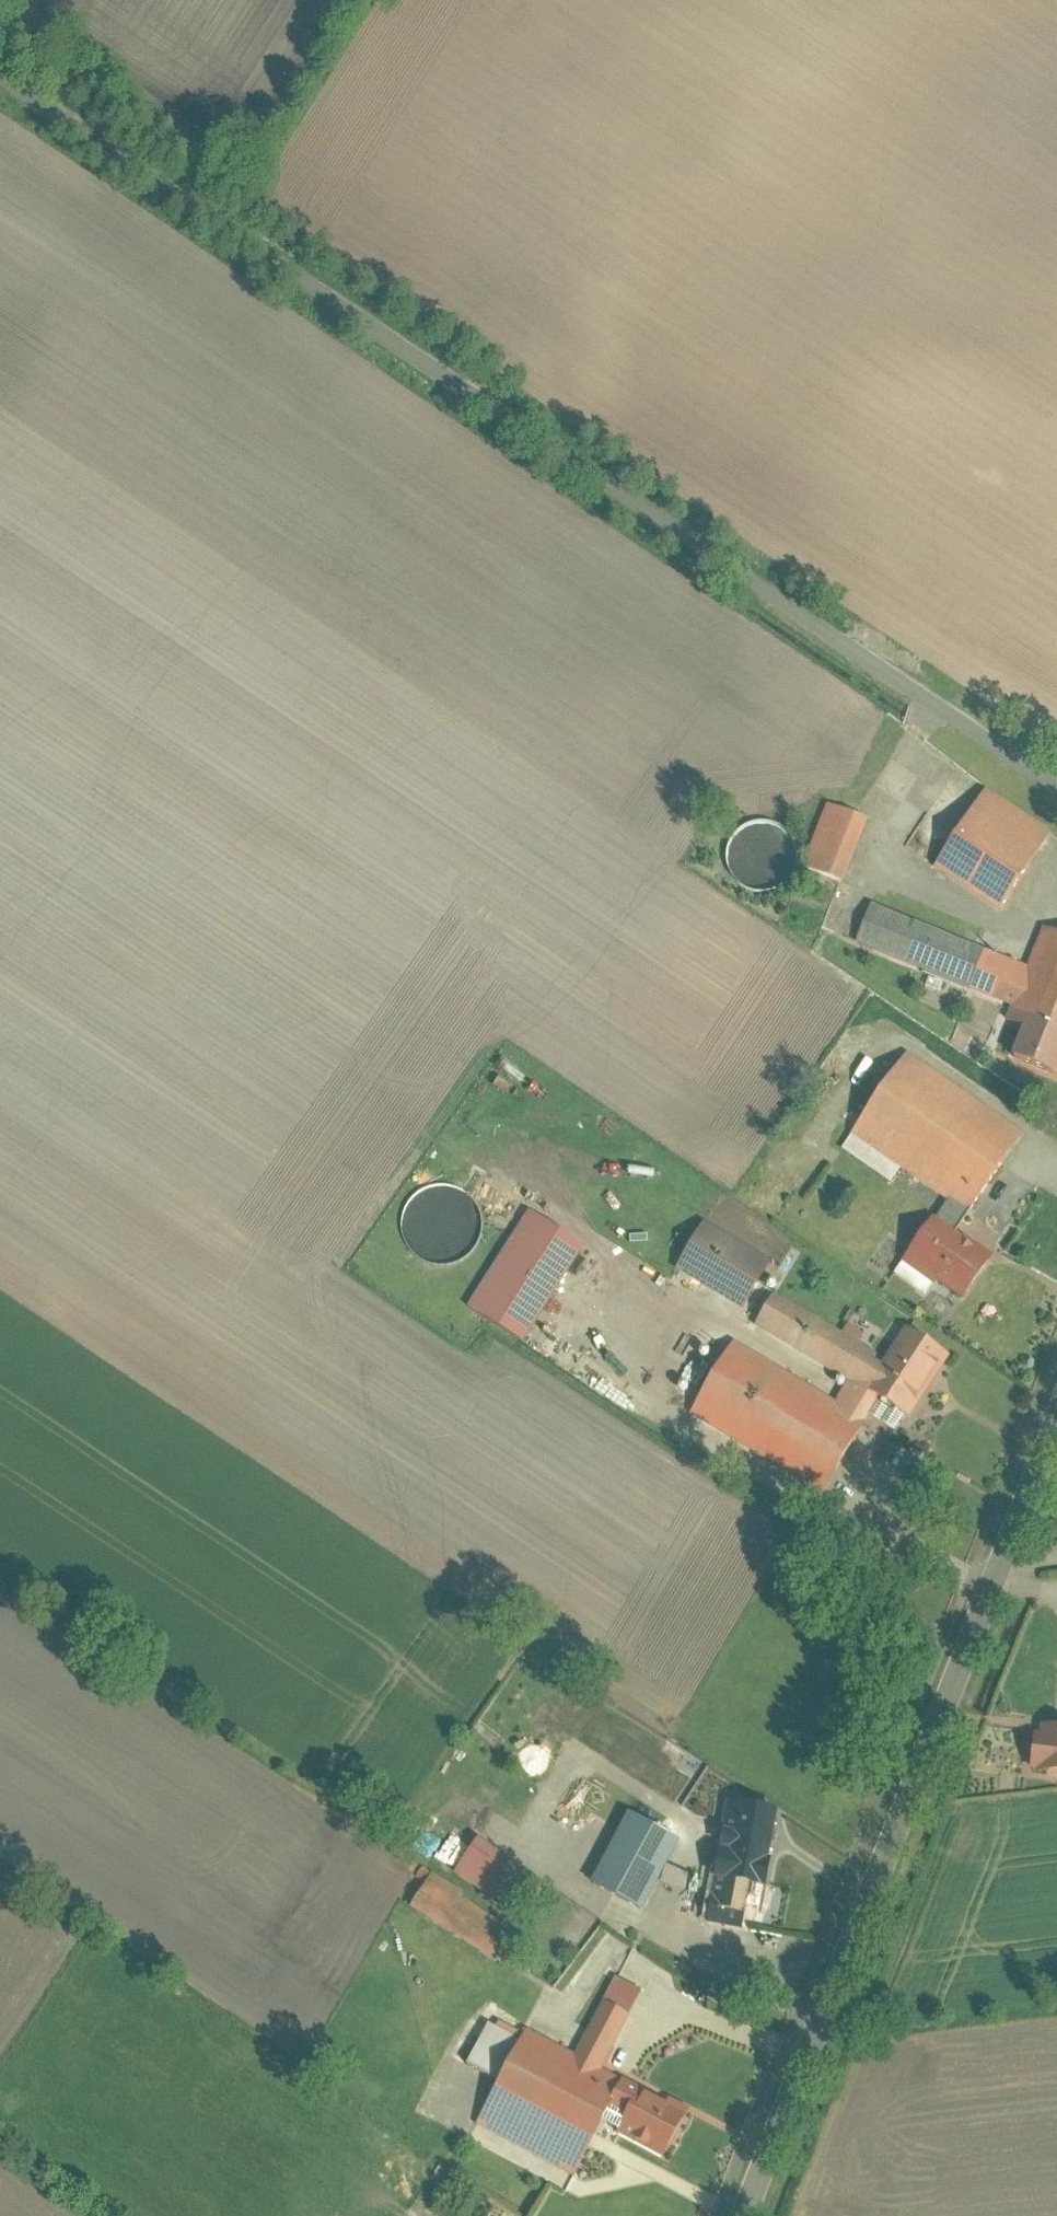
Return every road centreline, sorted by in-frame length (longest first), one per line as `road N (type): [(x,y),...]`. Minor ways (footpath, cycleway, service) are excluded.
road 1 (unclassified): [(1056,791),(0,78)]
road 2 (tertiary): [(748,2215),(1056,1413)]

